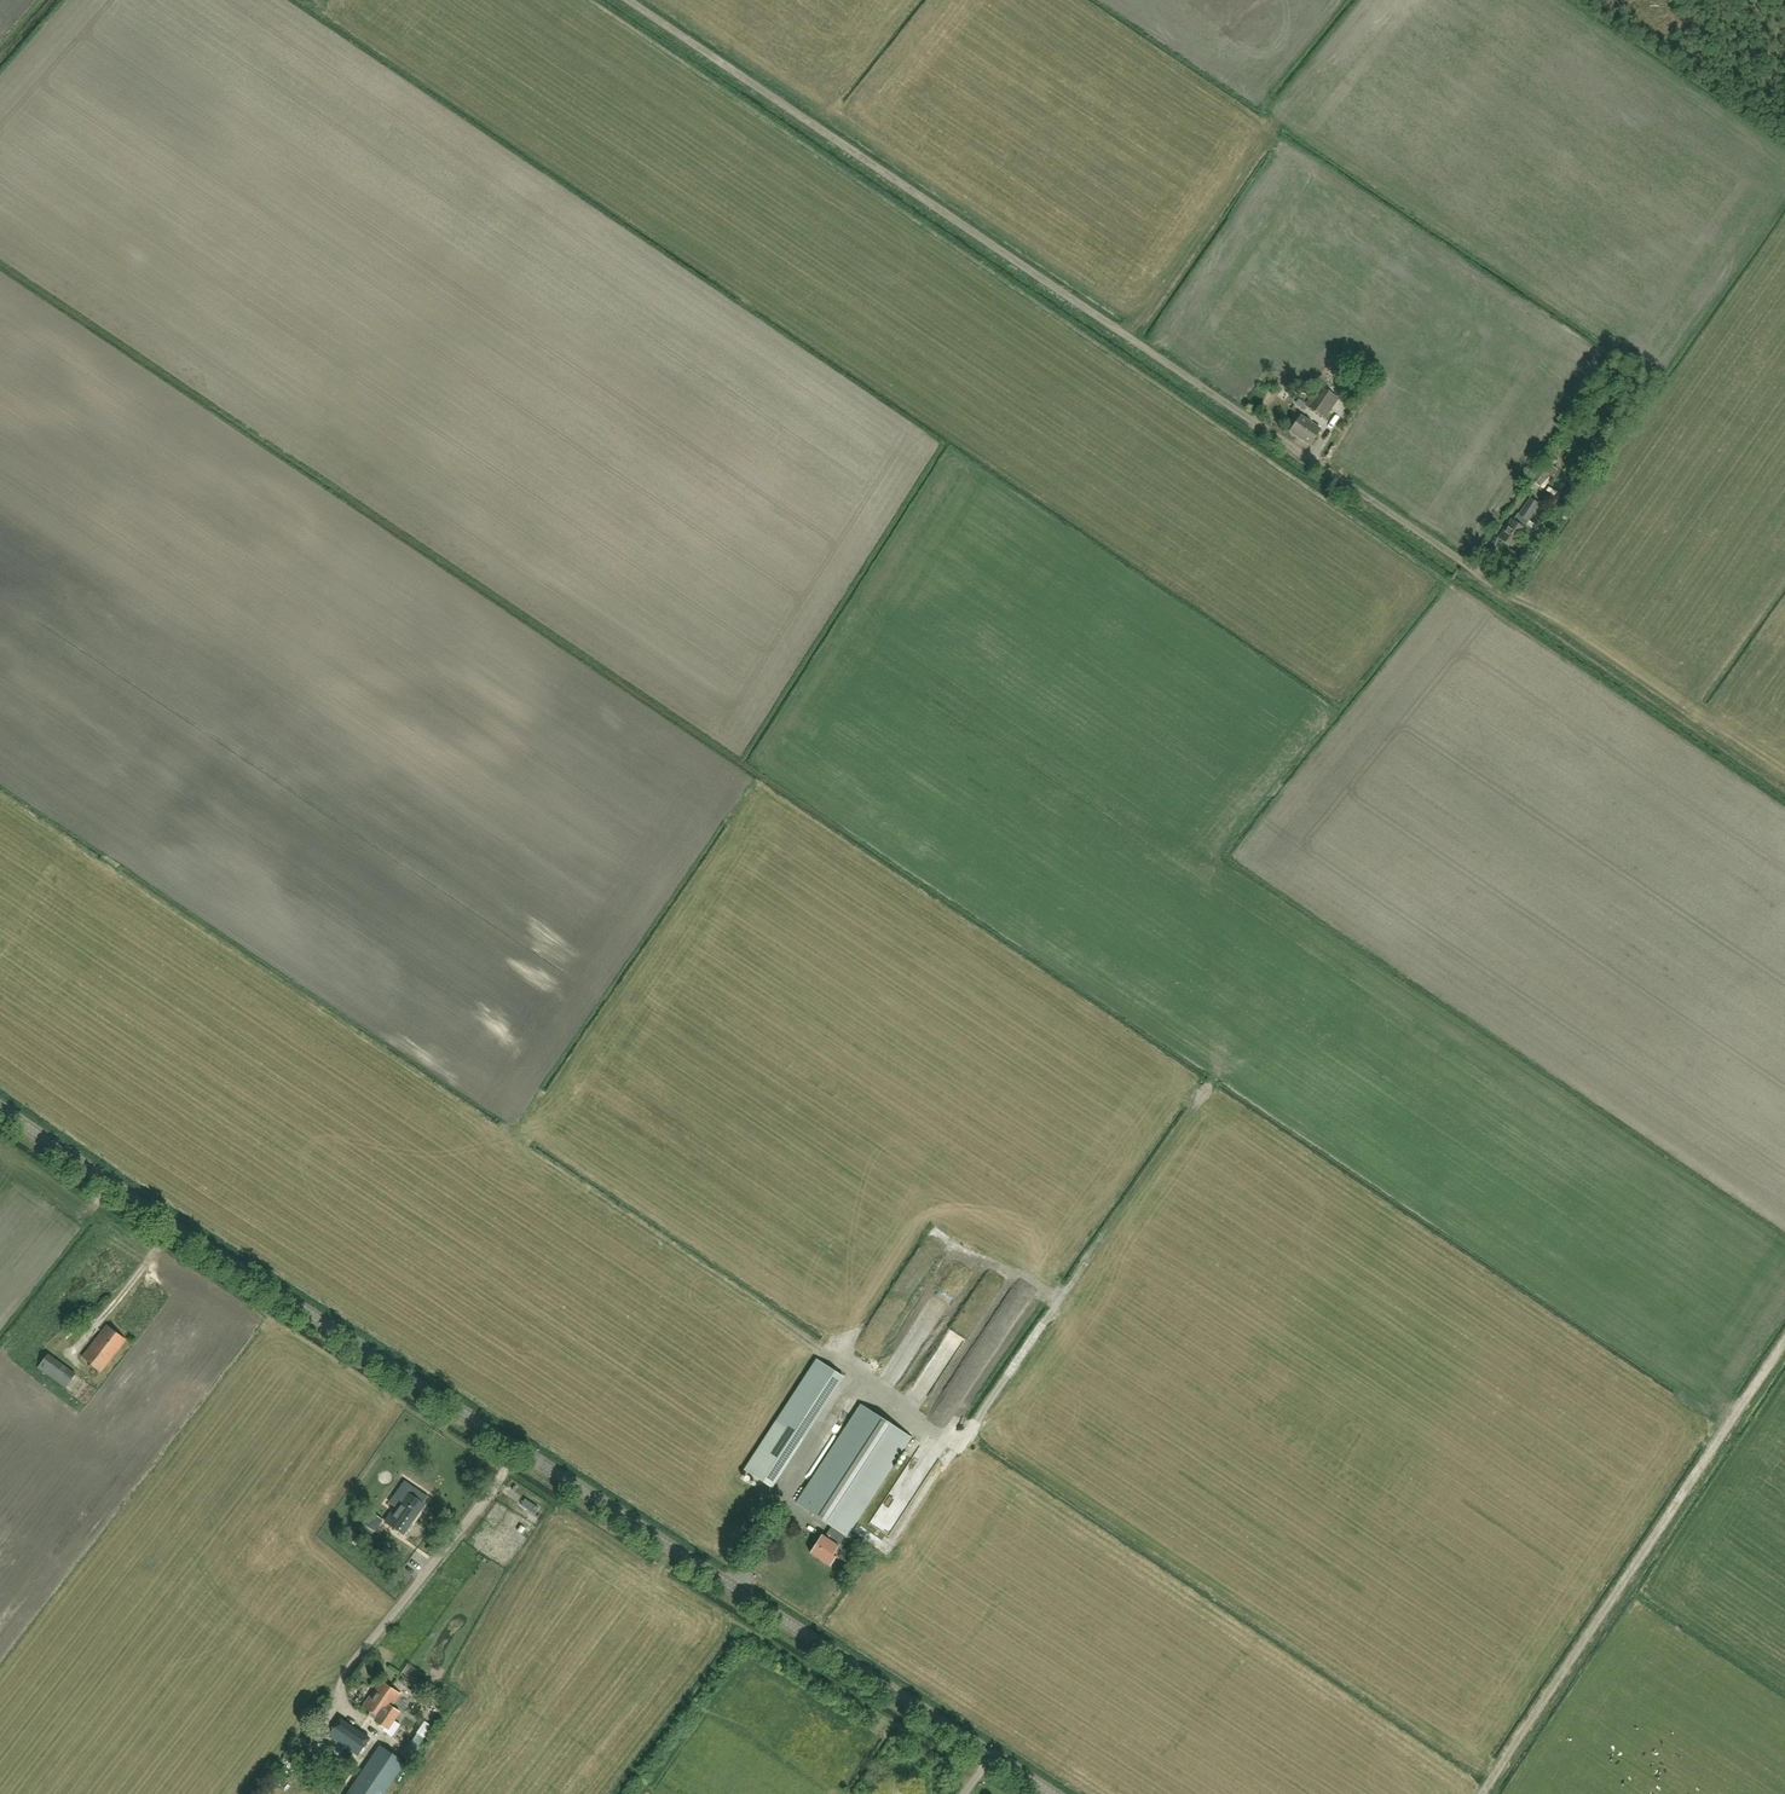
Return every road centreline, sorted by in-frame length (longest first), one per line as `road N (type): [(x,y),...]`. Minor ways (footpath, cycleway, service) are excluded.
road 1 (tertiary): [(1037,1793),(0,1118)]

